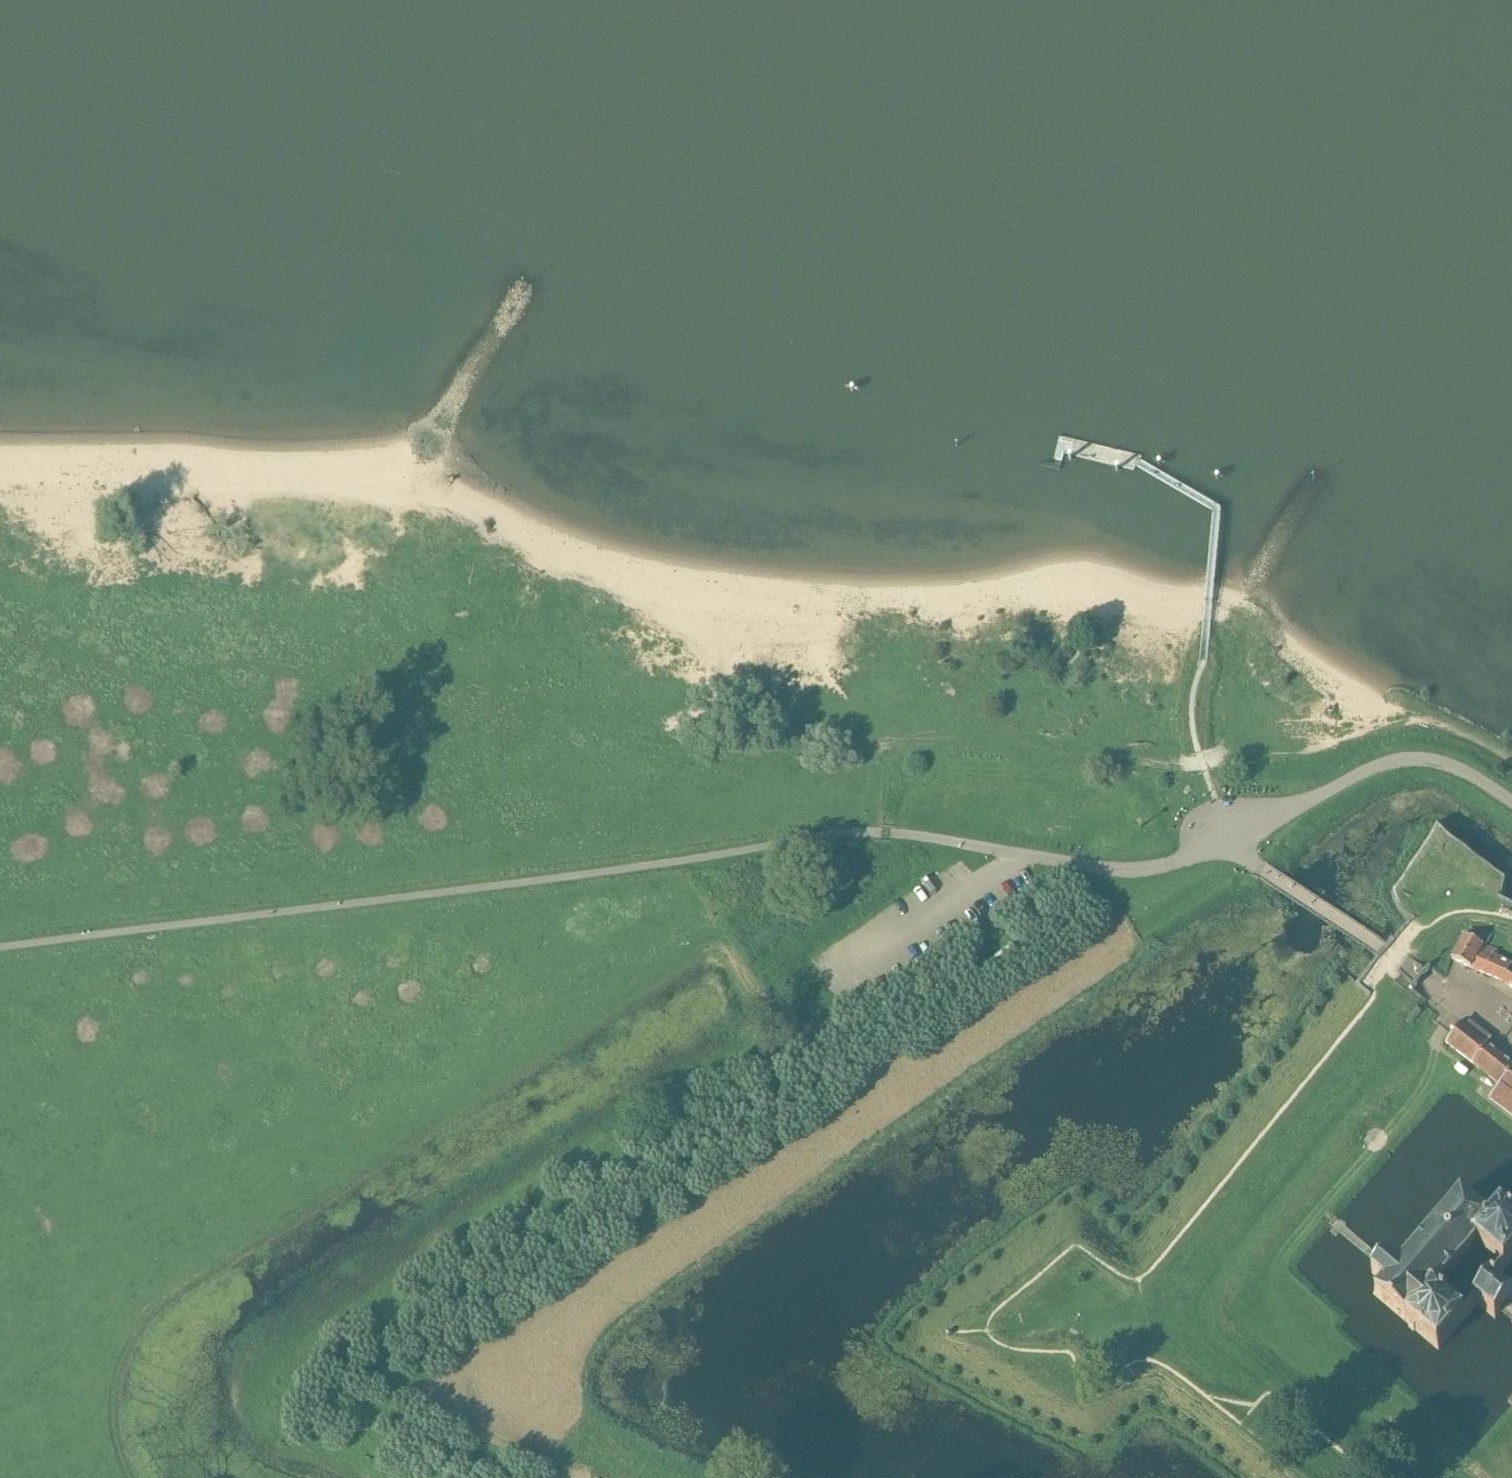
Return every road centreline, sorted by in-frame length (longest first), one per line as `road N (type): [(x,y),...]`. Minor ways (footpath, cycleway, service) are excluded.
road 1 (unclassified): [(1511,806),(1449,765),(1401,758),(1230,840),(1145,869),(1021,855)]

